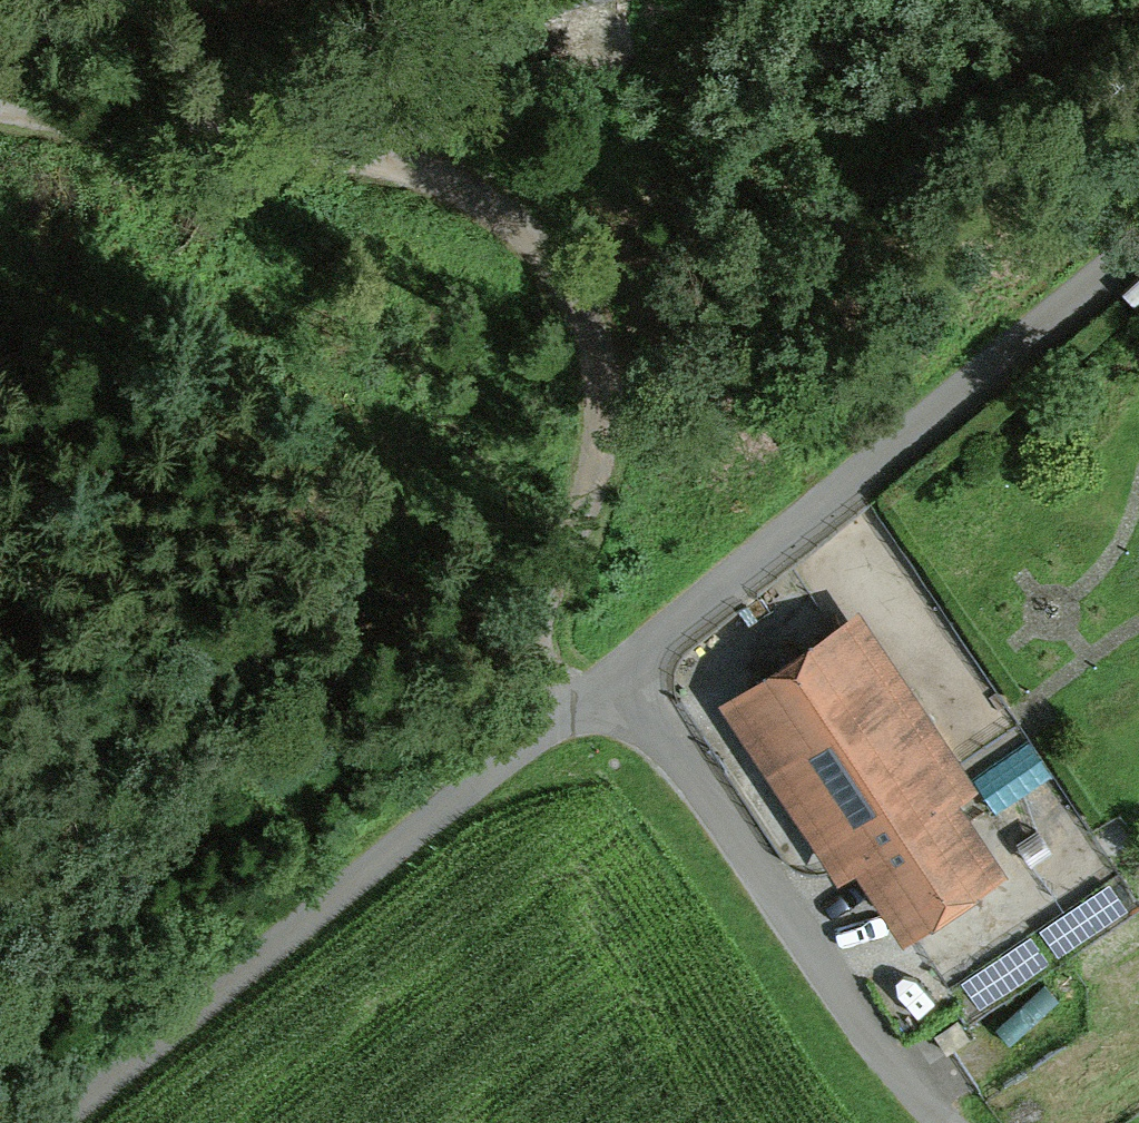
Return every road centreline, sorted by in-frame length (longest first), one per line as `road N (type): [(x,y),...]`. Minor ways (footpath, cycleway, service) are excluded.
road 1 (track): [(0,108),(197,134),(452,204),(568,290),(608,413),(542,641),(550,715)]
road 2 (unclassified): [(612,656),(269,956),(58,1122)]
road 3 (unclassified): [(1138,223),(612,656)]
road 4 (unclassified): [(939,1122),(839,1004),(612,656)]
road 5 (track): [(197,134),(446,7),(496,0)]

